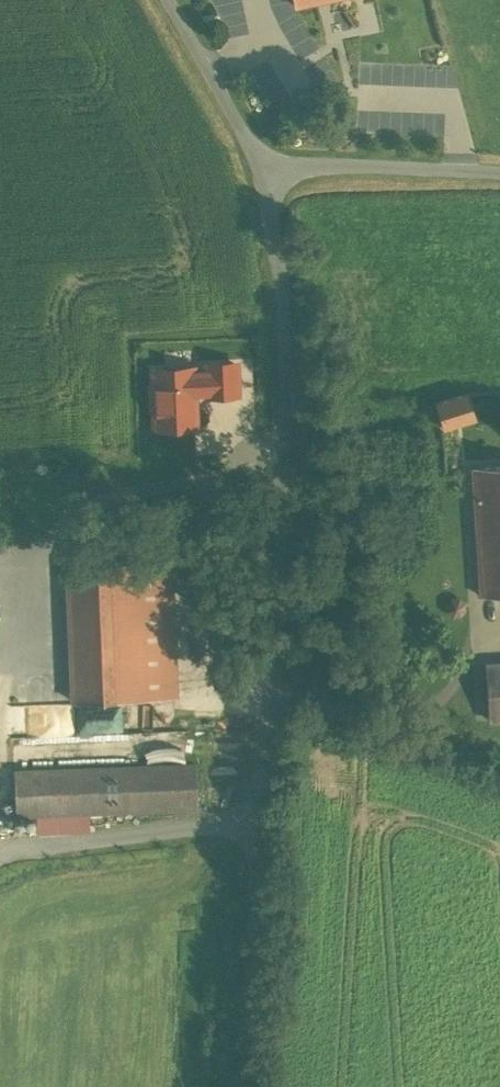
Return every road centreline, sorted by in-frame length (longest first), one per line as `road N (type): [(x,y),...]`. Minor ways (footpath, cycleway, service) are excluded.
road 1 (unclassified): [(261,173),(277,283),(284,452),(248,1086)]
road 2 (unclassified): [(261,173),(499,174)]
road 3 (unclassified): [(173,0),(261,173)]

